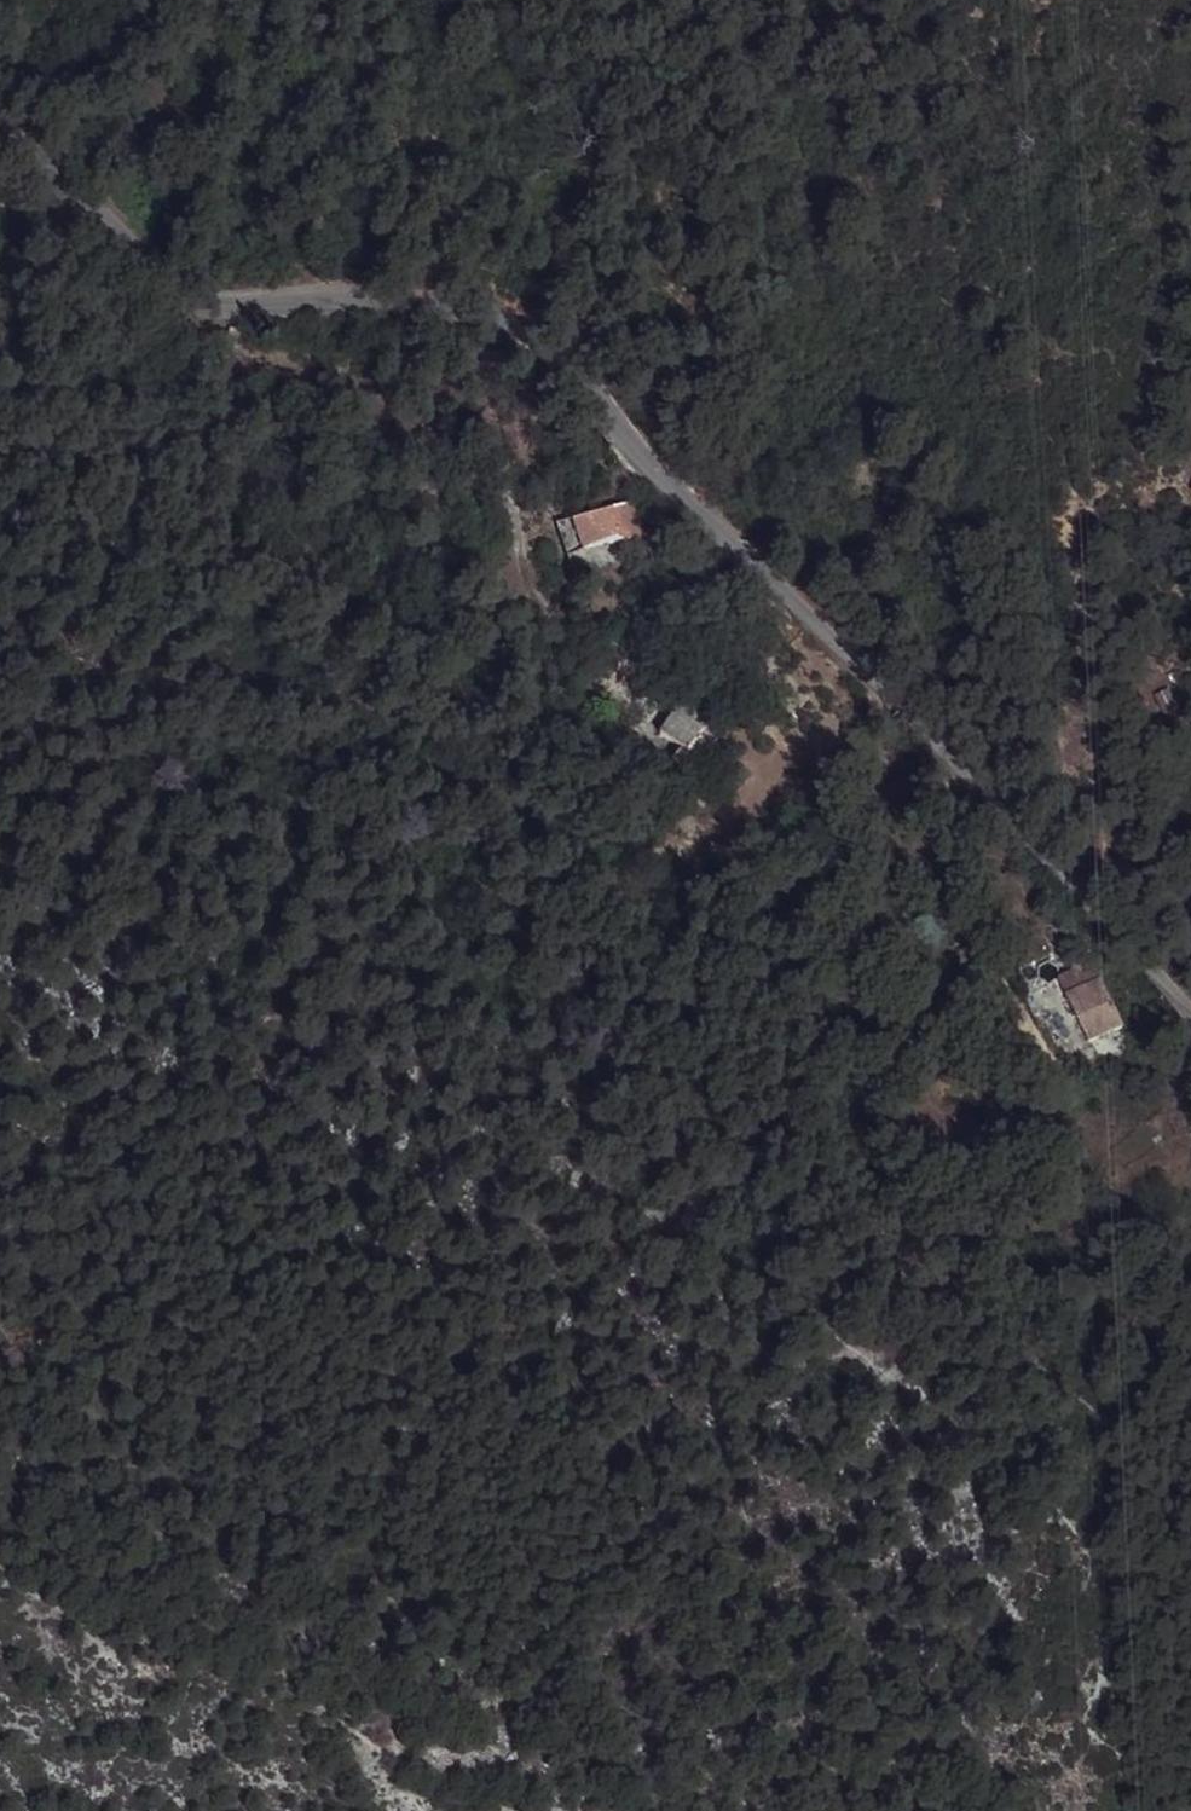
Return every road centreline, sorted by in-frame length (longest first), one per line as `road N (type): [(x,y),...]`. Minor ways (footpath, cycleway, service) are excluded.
road 1 (unclassified): [(1190,1027),(1022,849),(903,704),(512,334),(400,301),(301,297),(223,307),(167,280),(0,134)]

